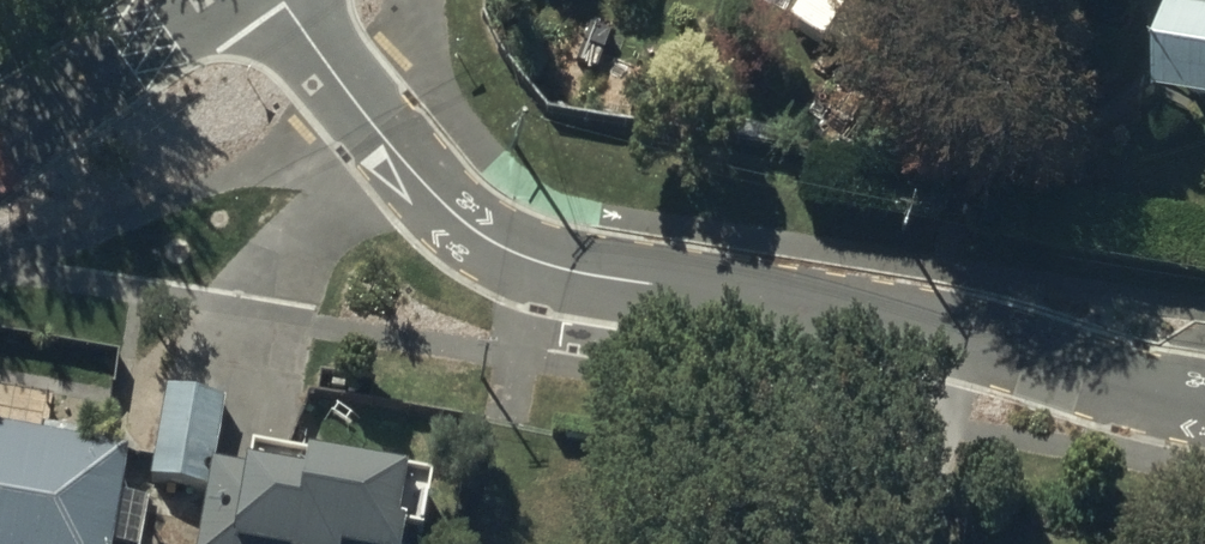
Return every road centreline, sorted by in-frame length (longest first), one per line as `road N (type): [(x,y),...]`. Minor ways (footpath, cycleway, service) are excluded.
road 1 (residential): [(283,0),(435,199),(486,243),(559,271),(818,312)]
road 2 (residential): [(818,312),(928,327),(1204,405)]
road 3 (residential): [(210,0),(0,143)]
road 4 (residential): [(818,312),(782,543)]

